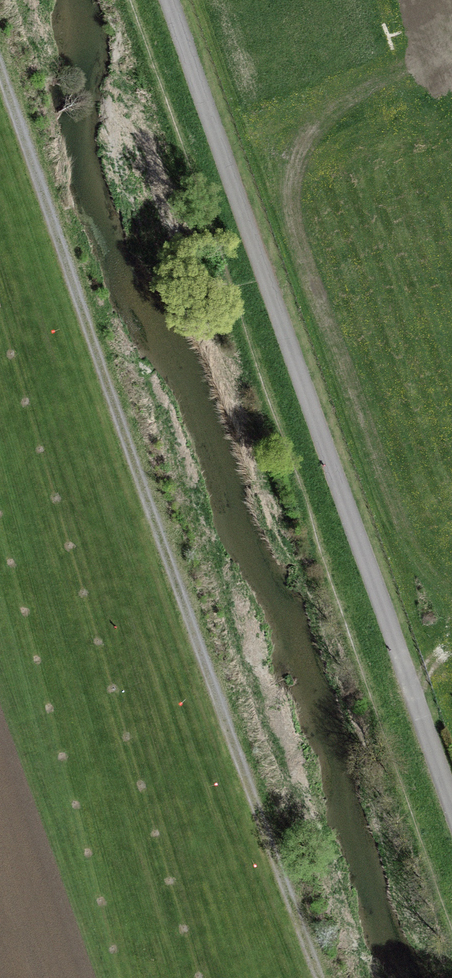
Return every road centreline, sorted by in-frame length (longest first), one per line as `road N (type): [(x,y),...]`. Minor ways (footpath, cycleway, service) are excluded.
road 1 (track): [(0,56),(327,977)]
road 2 (unclassified): [(171,0),(451,800)]

